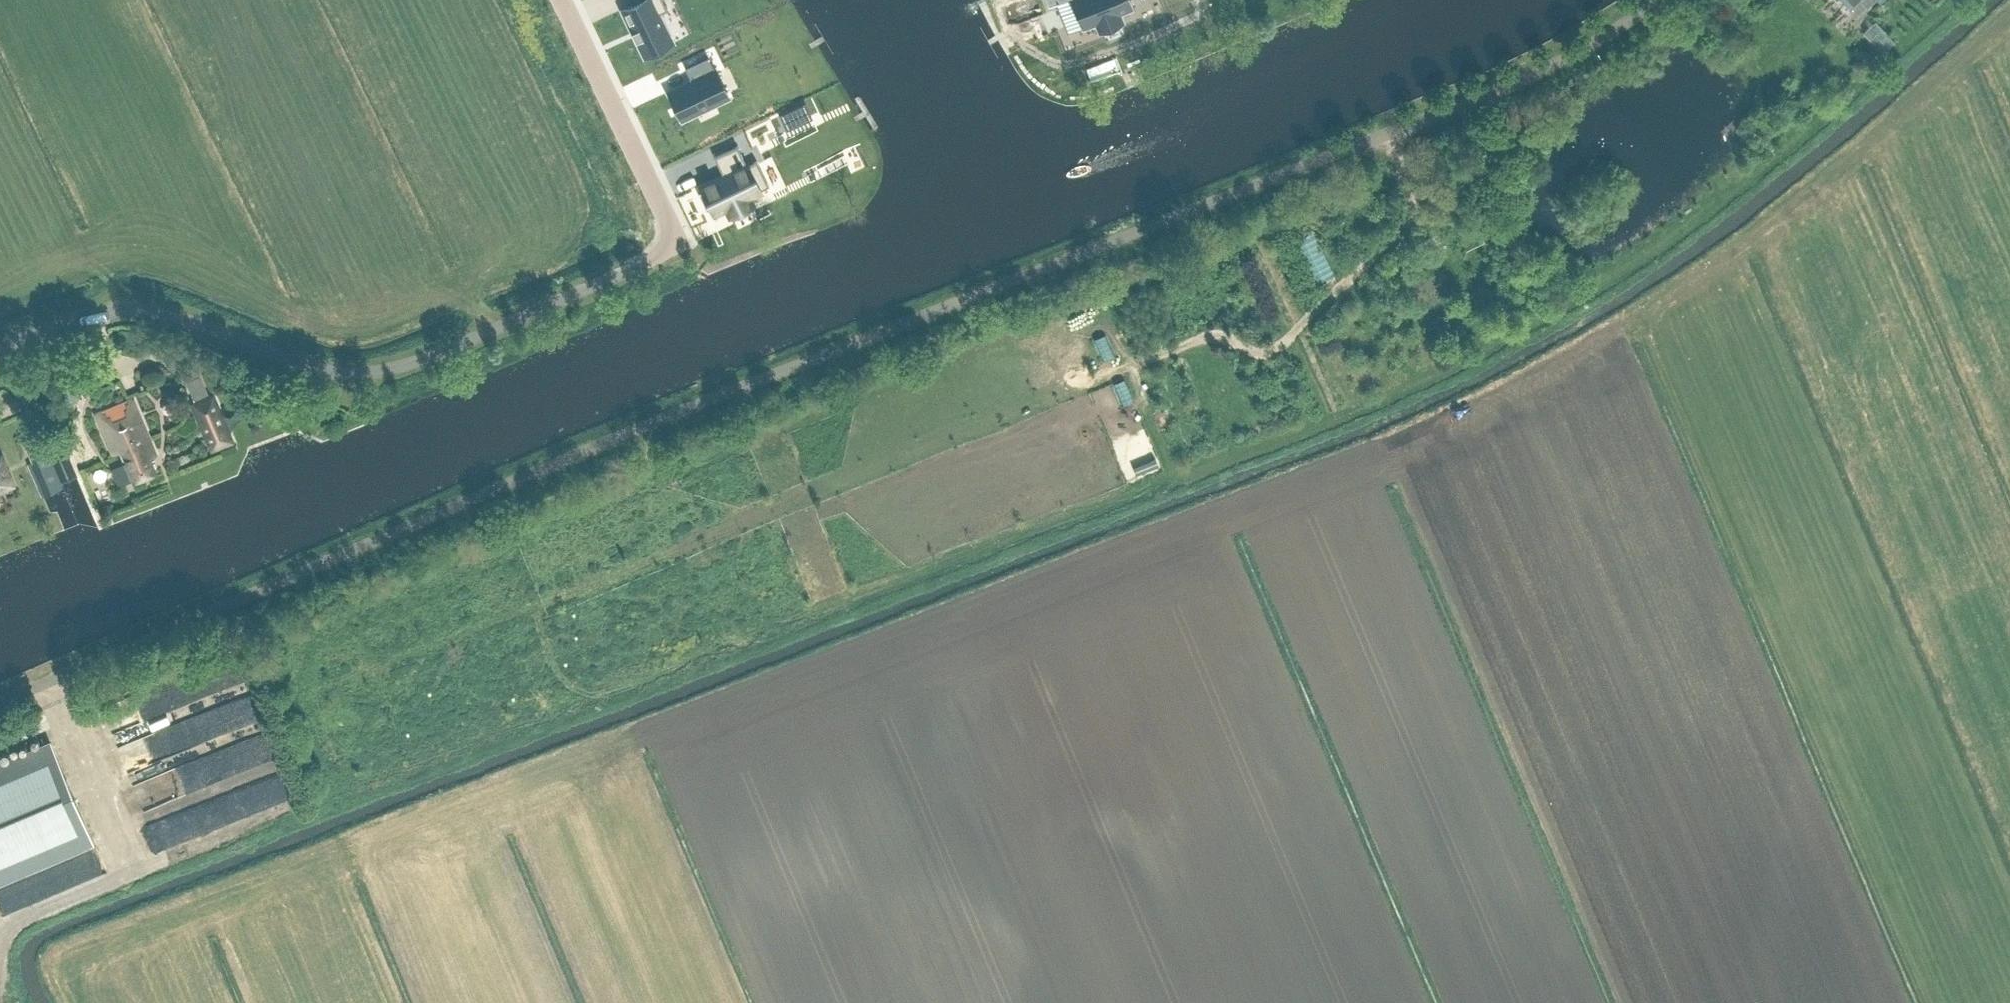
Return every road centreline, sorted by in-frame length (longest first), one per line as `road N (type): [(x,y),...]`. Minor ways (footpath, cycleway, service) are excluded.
road 1 (unclassified): [(0,699),(618,435),(1518,79),(1659,0)]
road 2 (unclassified): [(0,345),(86,315),(131,309),(173,315),(308,364),(373,370),(485,332),(679,244)]
road 3 (residential): [(561,0),(679,244)]

